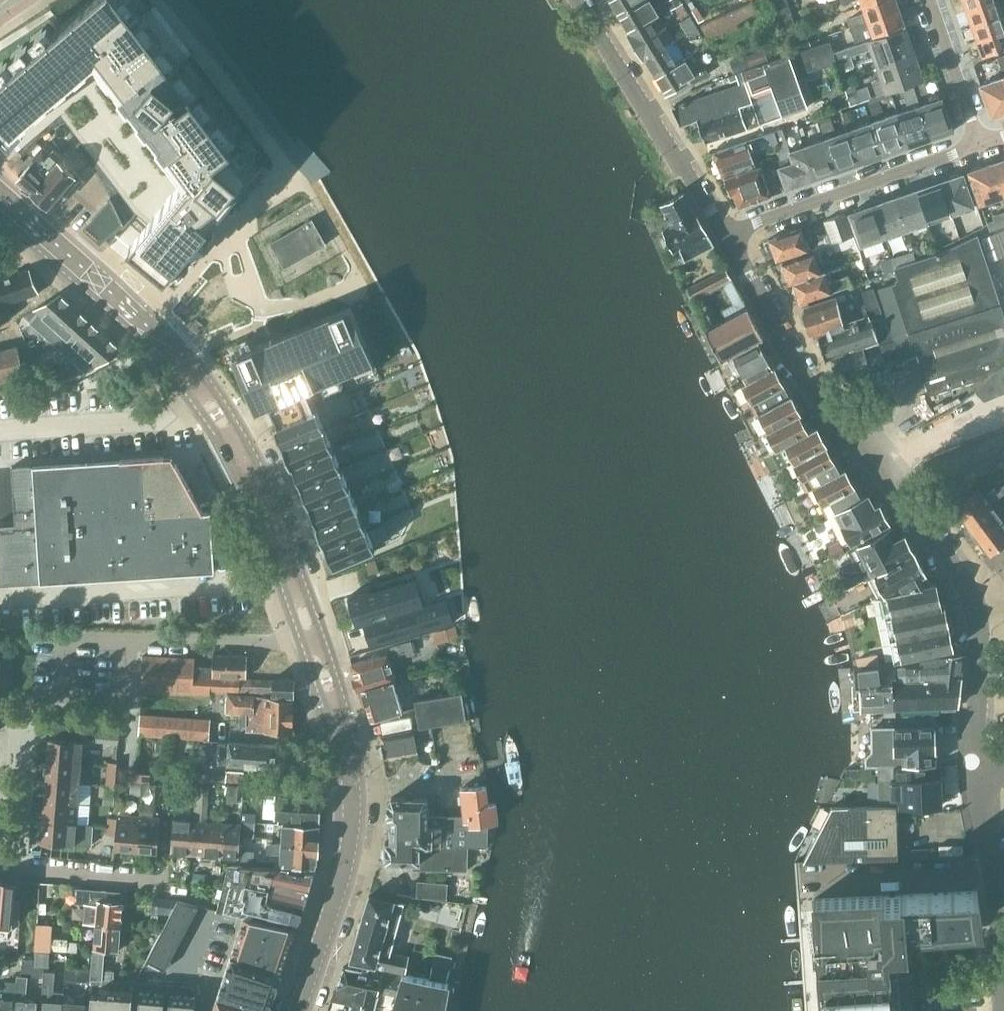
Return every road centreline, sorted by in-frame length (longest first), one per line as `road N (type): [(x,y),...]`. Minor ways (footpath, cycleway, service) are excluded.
road 1 (tertiary): [(300,1010),(353,808),(337,699),(217,418),(148,331),(0,197)]
road 2 (residential): [(724,235),(579,0)]
road 3 (residential): [(874,460),(797,372),(724,235)]
road 4 (residential): [(978,143),(724,235)]
road 5 (residential): [(1003,970),(977,764)]
road 6 (residential): [(976,612),(940,538),(874,460)]
road 7 (unclassified): [(0,870),(164,883)]
road 8 (residential): [(977,764),(976,612)]
road 9 (residential): [(930,0),(978,143)]
road 10 (residential): [(874,460),(1003,413)]

